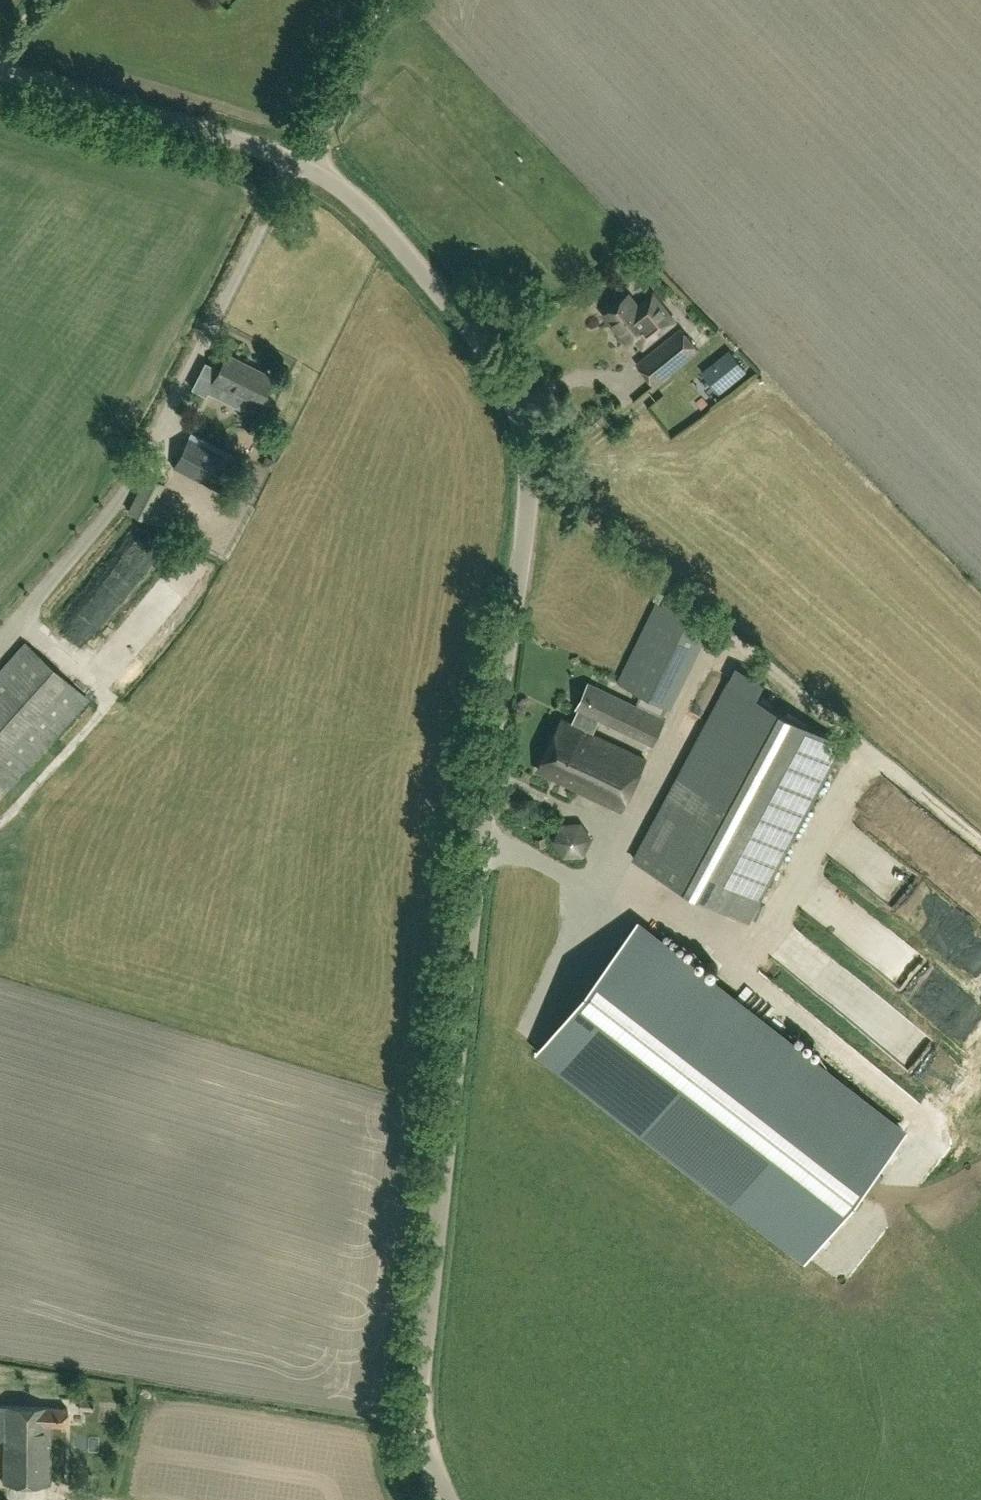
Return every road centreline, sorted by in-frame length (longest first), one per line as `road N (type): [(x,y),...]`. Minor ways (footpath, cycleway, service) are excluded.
road 1 (unclassified): [(458,1499),(424,1427),(423,1366),(473,909),(523,563),(522,427),(477,334),(340,184),(294,158),(0,71)]
road 2 (track): [(310,165),(401,0)]

